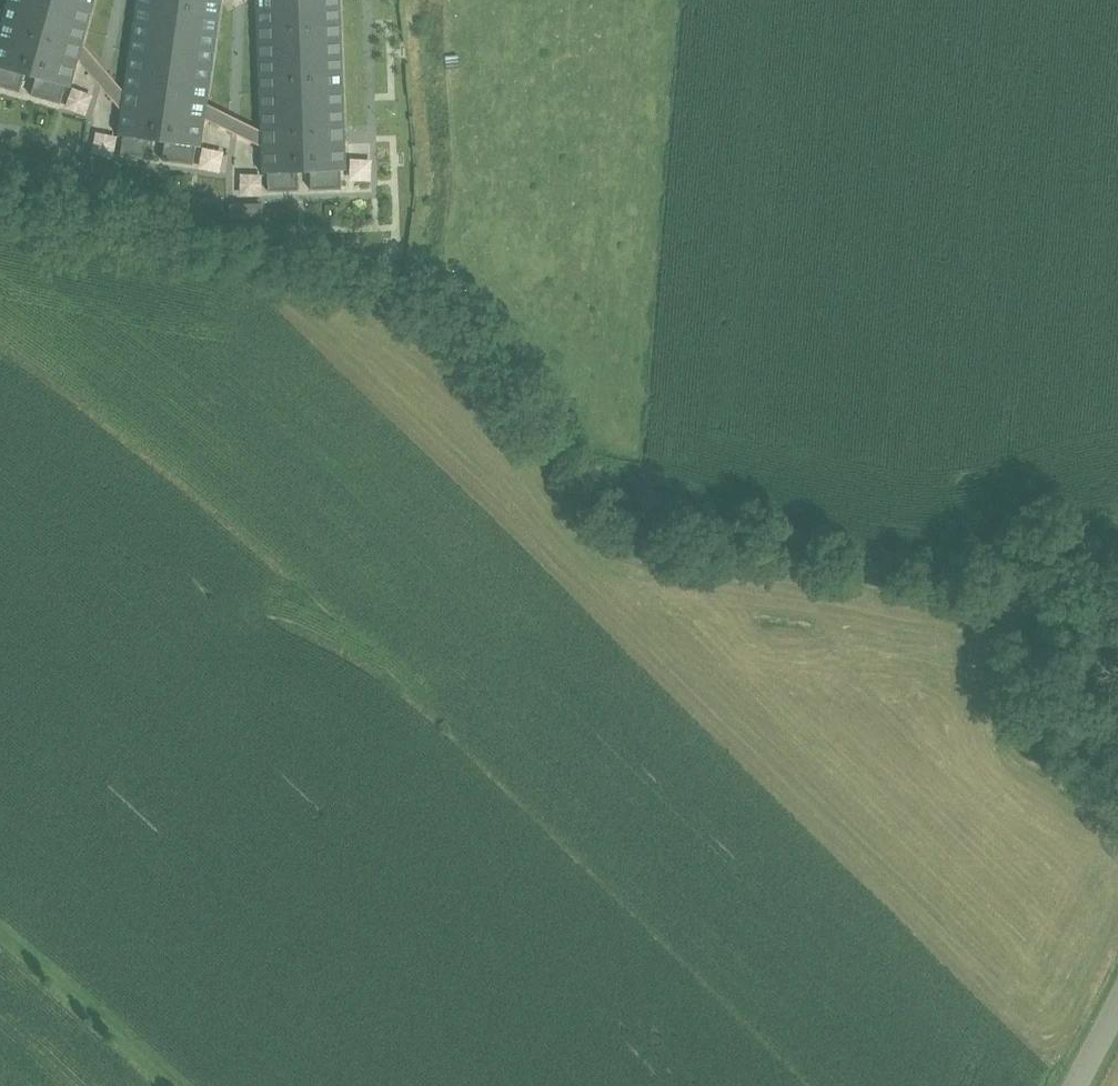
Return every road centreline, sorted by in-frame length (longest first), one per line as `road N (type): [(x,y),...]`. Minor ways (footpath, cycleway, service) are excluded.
road 1 (track): [(0,947),(171,1085)]

